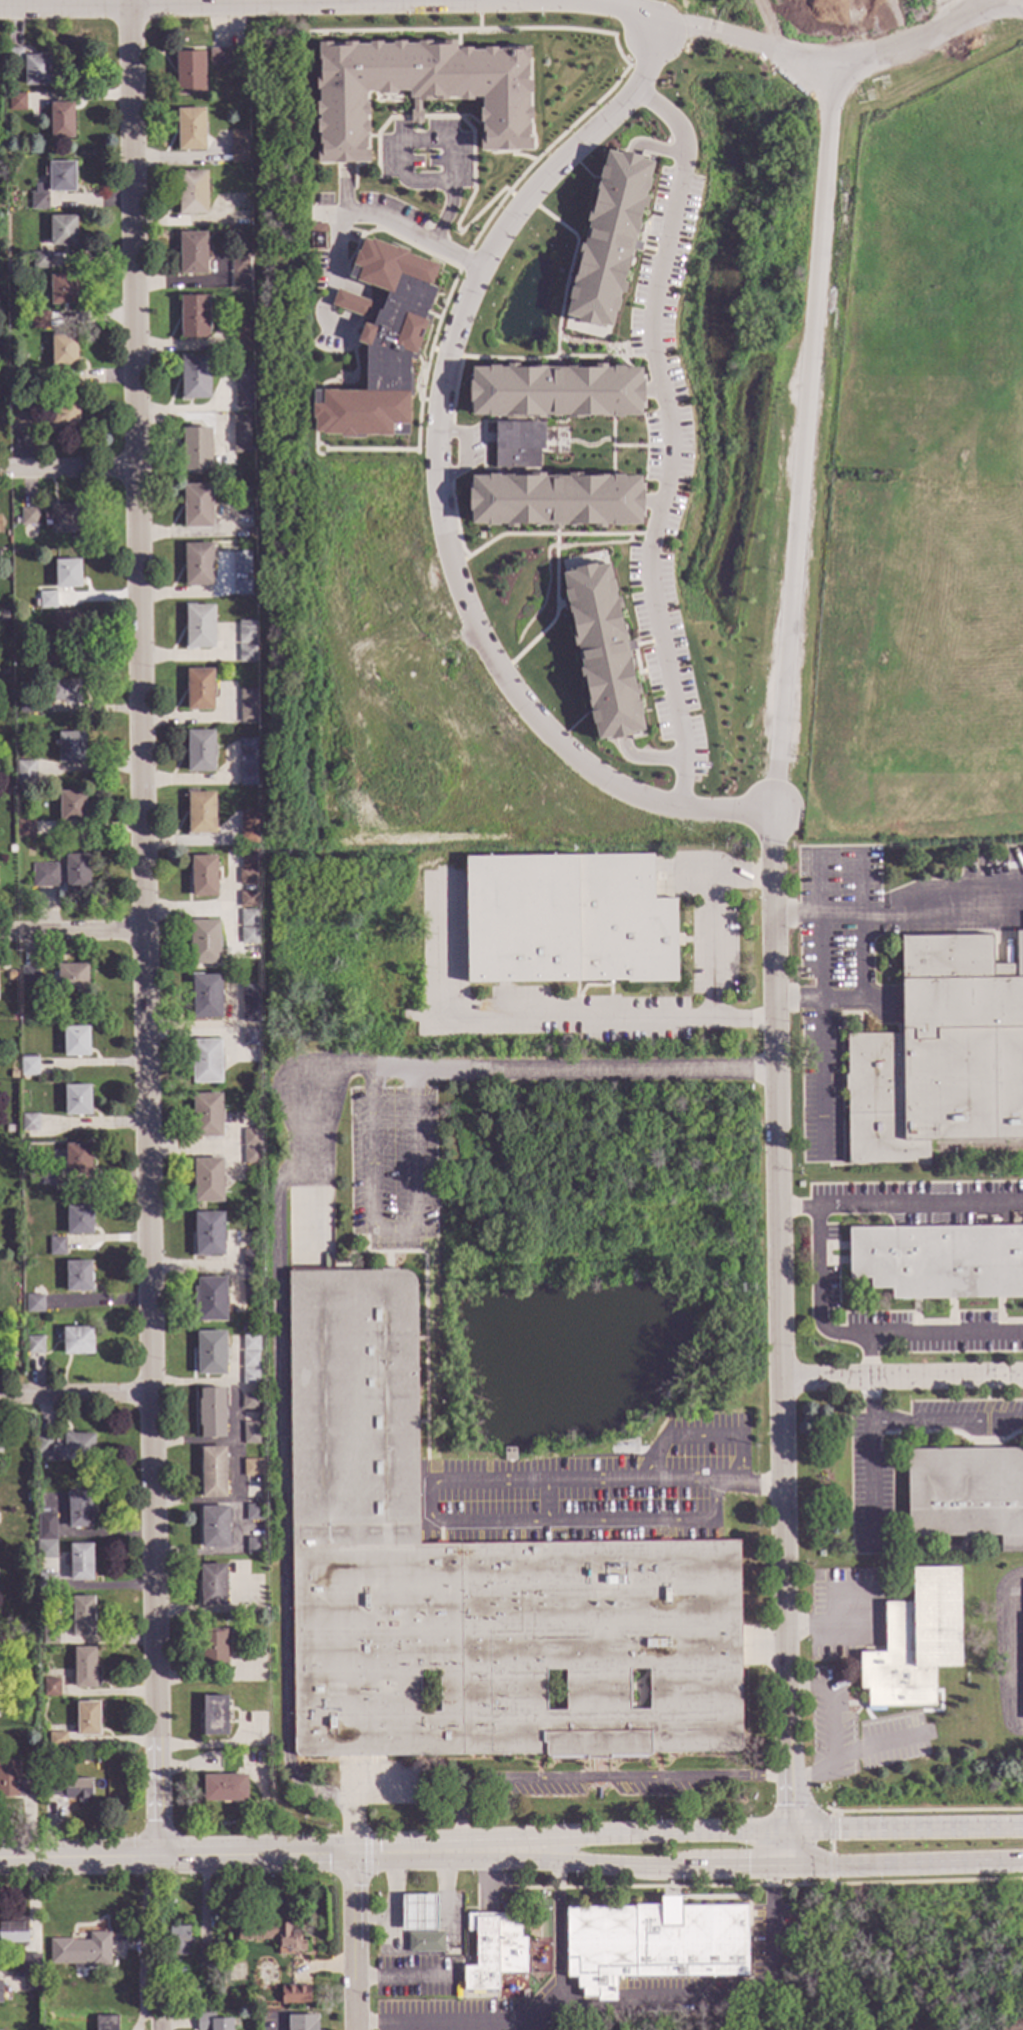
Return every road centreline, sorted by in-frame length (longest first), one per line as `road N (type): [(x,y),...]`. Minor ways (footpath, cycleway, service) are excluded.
road 1 (residential): [(159,1854),(130,0)]
road 2 (residential): [(784,1834),(776,750)]
road 3 (residential): [(775,812),(656,804),(552,737),(476,630),(441,507),(438,405),(469,286),(516,207),(641,78),(654,25)]
road 4 (residential): [(776,750),(825,201),(829,62)]
road 5 (residential): [(654,25),(616,7),(561,0),(0,9)]
road 6 (secondary): [(352,1855),(0,1854)]
road 7 (secondary): [(778,1863),(1022,1860)]
road 8 (residential): [(781,1379),(1022,1376)]
road 9 (secondary): [(784,1834),(558,1851)]
road 10 (secondary): [(558,1851),(778,1863)]
road 11 (secondary): [(1022,1830),(831,1833)]
road 12 (residential): [(356,2029),(352,1855)]
road 13 (residential): [(153,1397),(0,1398)]
road 14 (residential): [(143,931),(0,932)]
road 15 (residential): [(140,470),(0,471)]
road 16 (secondary): [(487,1852),(352,1855)]

